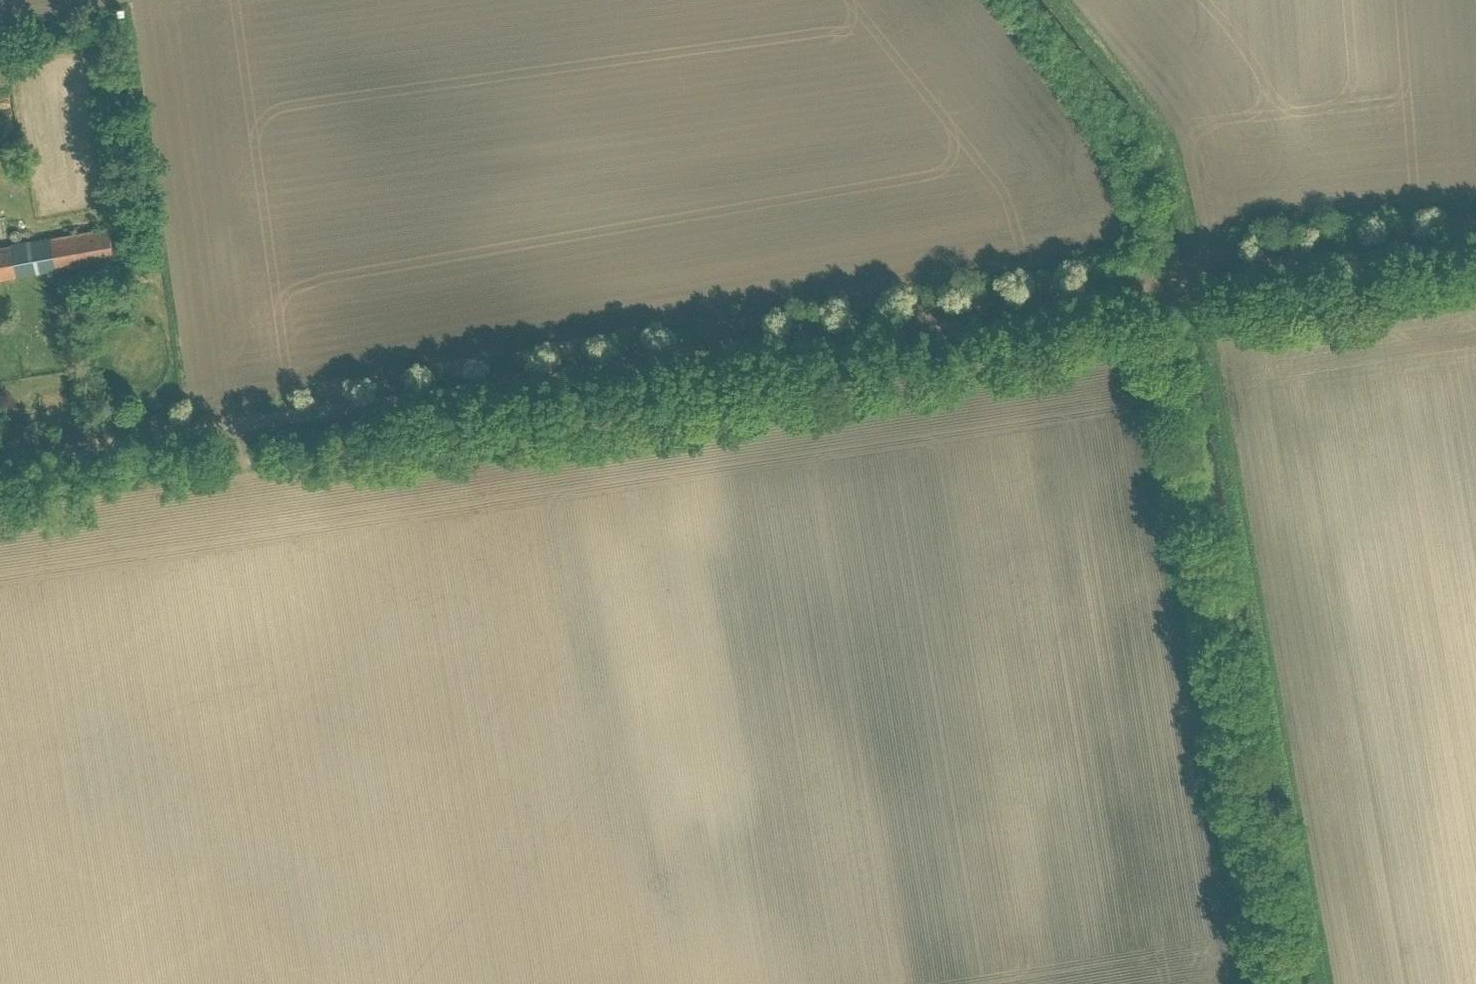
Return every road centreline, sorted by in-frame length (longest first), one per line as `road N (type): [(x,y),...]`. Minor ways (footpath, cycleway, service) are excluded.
road 1 (track): [(0,457),(1475,231)]

